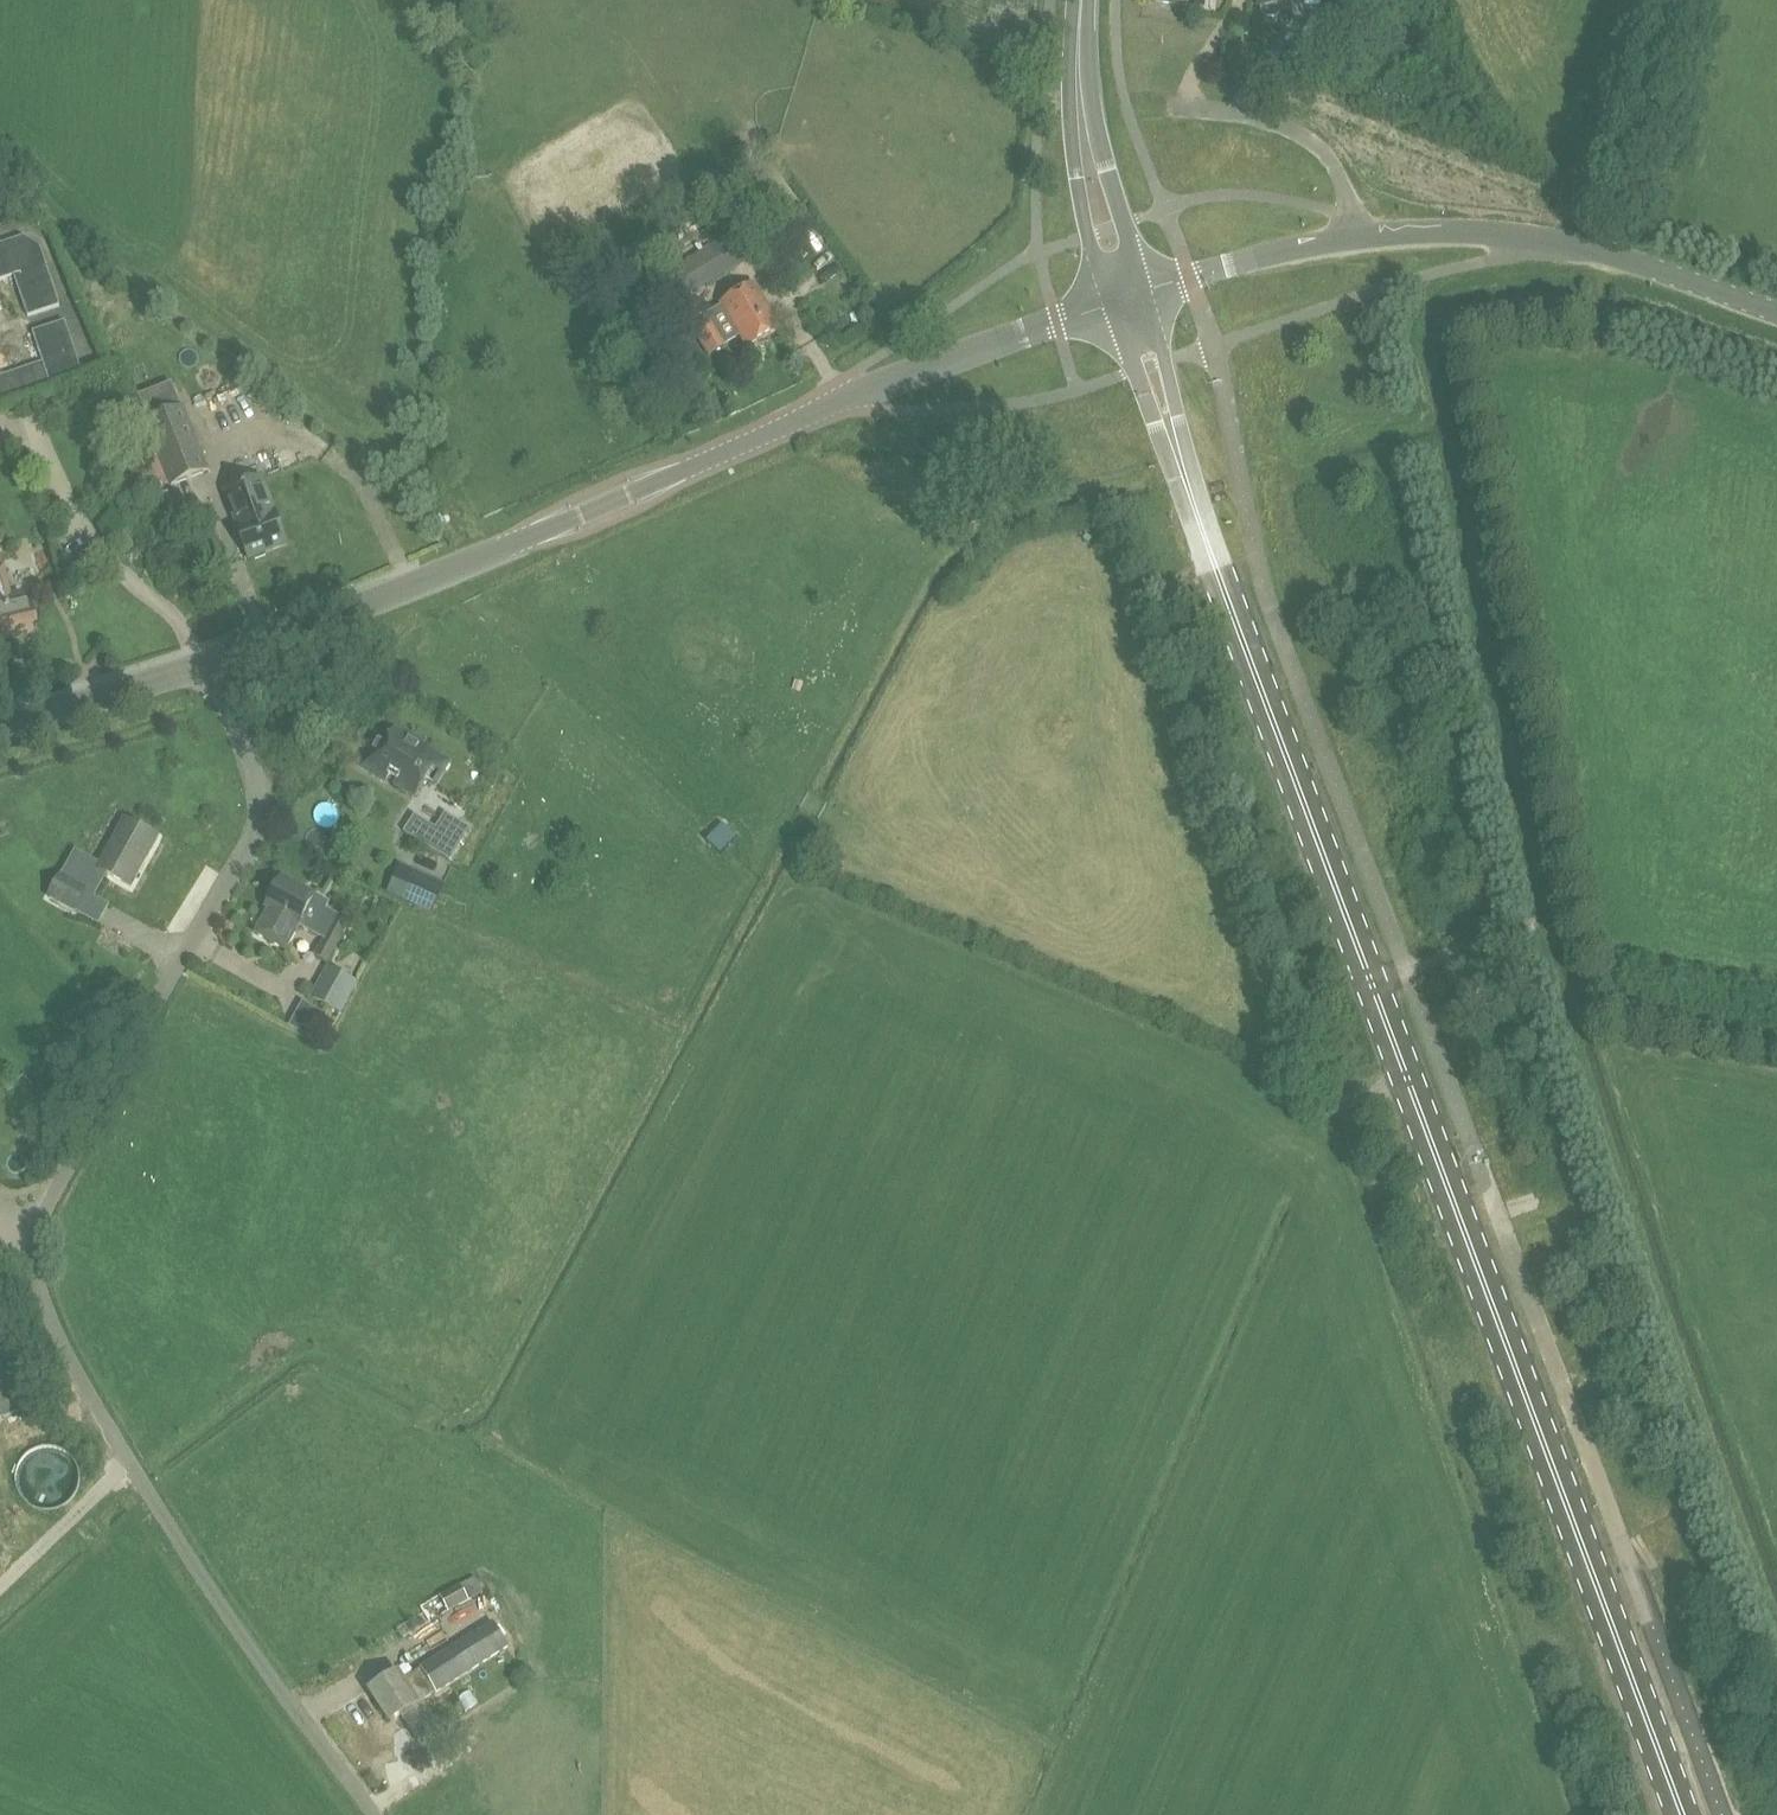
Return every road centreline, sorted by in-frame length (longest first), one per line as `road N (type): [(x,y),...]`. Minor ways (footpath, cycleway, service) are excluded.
road 1 (secondary): [(1689,1814),(1195,508)]
road 2 (residential): [(212,661),(391,595),(810,417),(1112,305)]
road 3 (unclassified): [(110,1424),(41,1291),(38,1232),(257,826),(256,778),(212,661)]
road 4 (unclassified): [(1143,295),(1328,242),(1476,232),(1576,246),(1776,310)]
road 5 (unclassified): [(110,1424),(372,1814)]
road 6 (residential): [(0,724),(212,661)]
road 7 (secondary): [(1112,305),(1195,508)]
road 8 (secondary): [(1195,508),(1143,295)]
road 9 (secondary): [(1083,120),(1079,180),(1112,305)]
road 10 (secondary): [(1143,295),(1083,120)]
road 11 (track): [(132,1460),(0,1588)]
road 12 (secondary): [(1083,120),(1081,0)]

